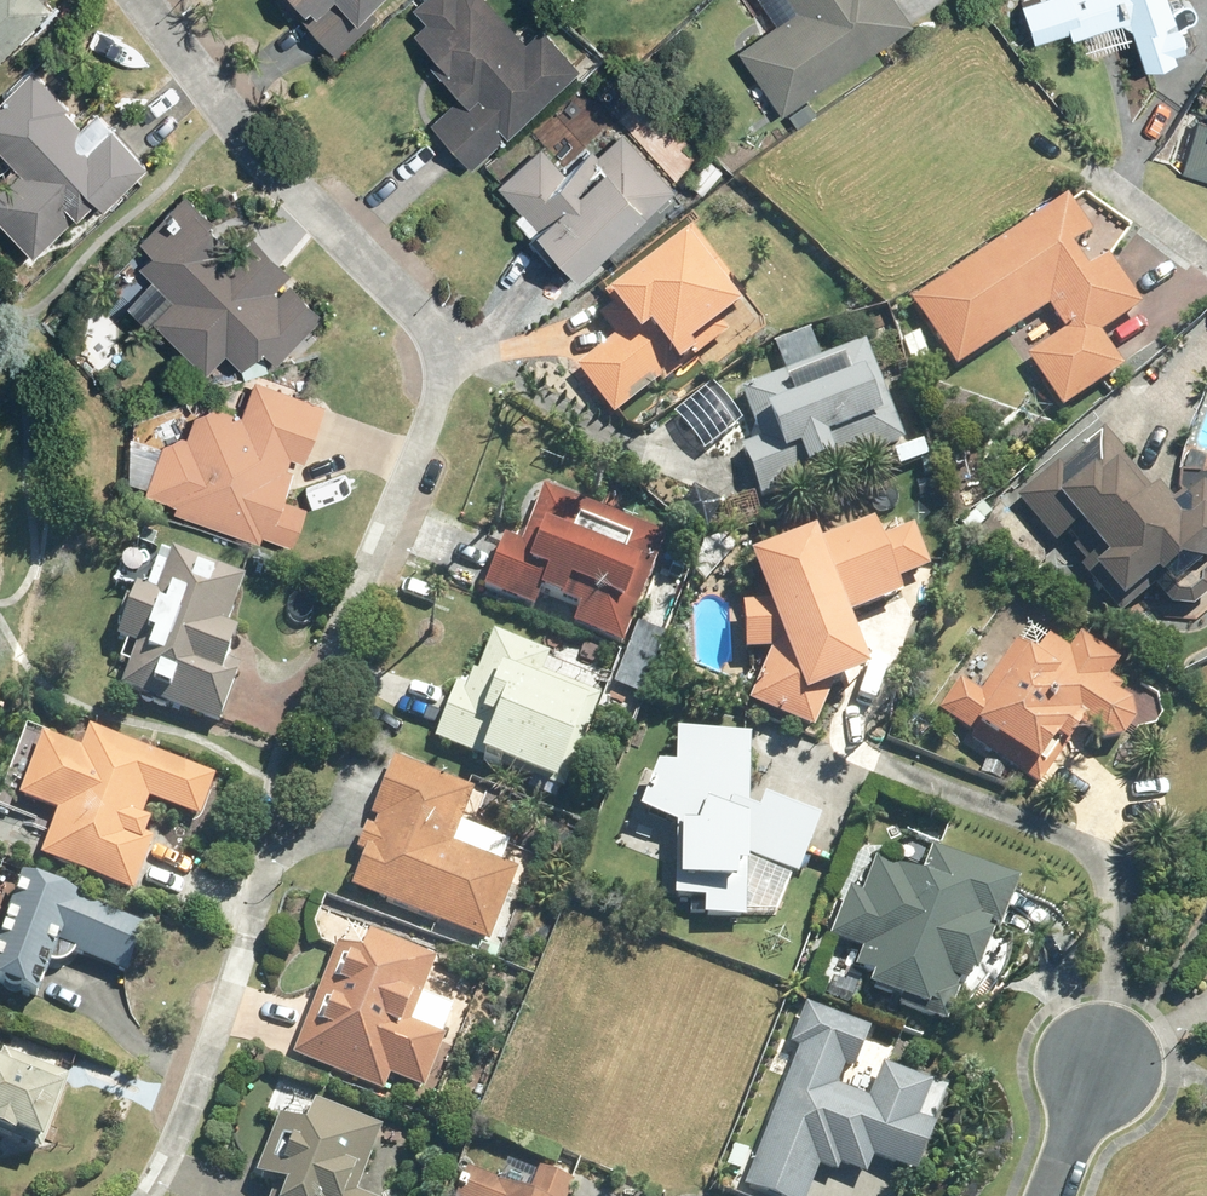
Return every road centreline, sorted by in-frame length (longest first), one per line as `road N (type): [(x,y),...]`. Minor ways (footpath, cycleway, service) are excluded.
road 1 (residential): [(145,0),(228,113),(439,345),(438,399),(336,654)]
road 2 (residential): [(274,856),(153,1195)]
road 3 (residential): [(1099,1067),(1050,1195)]

